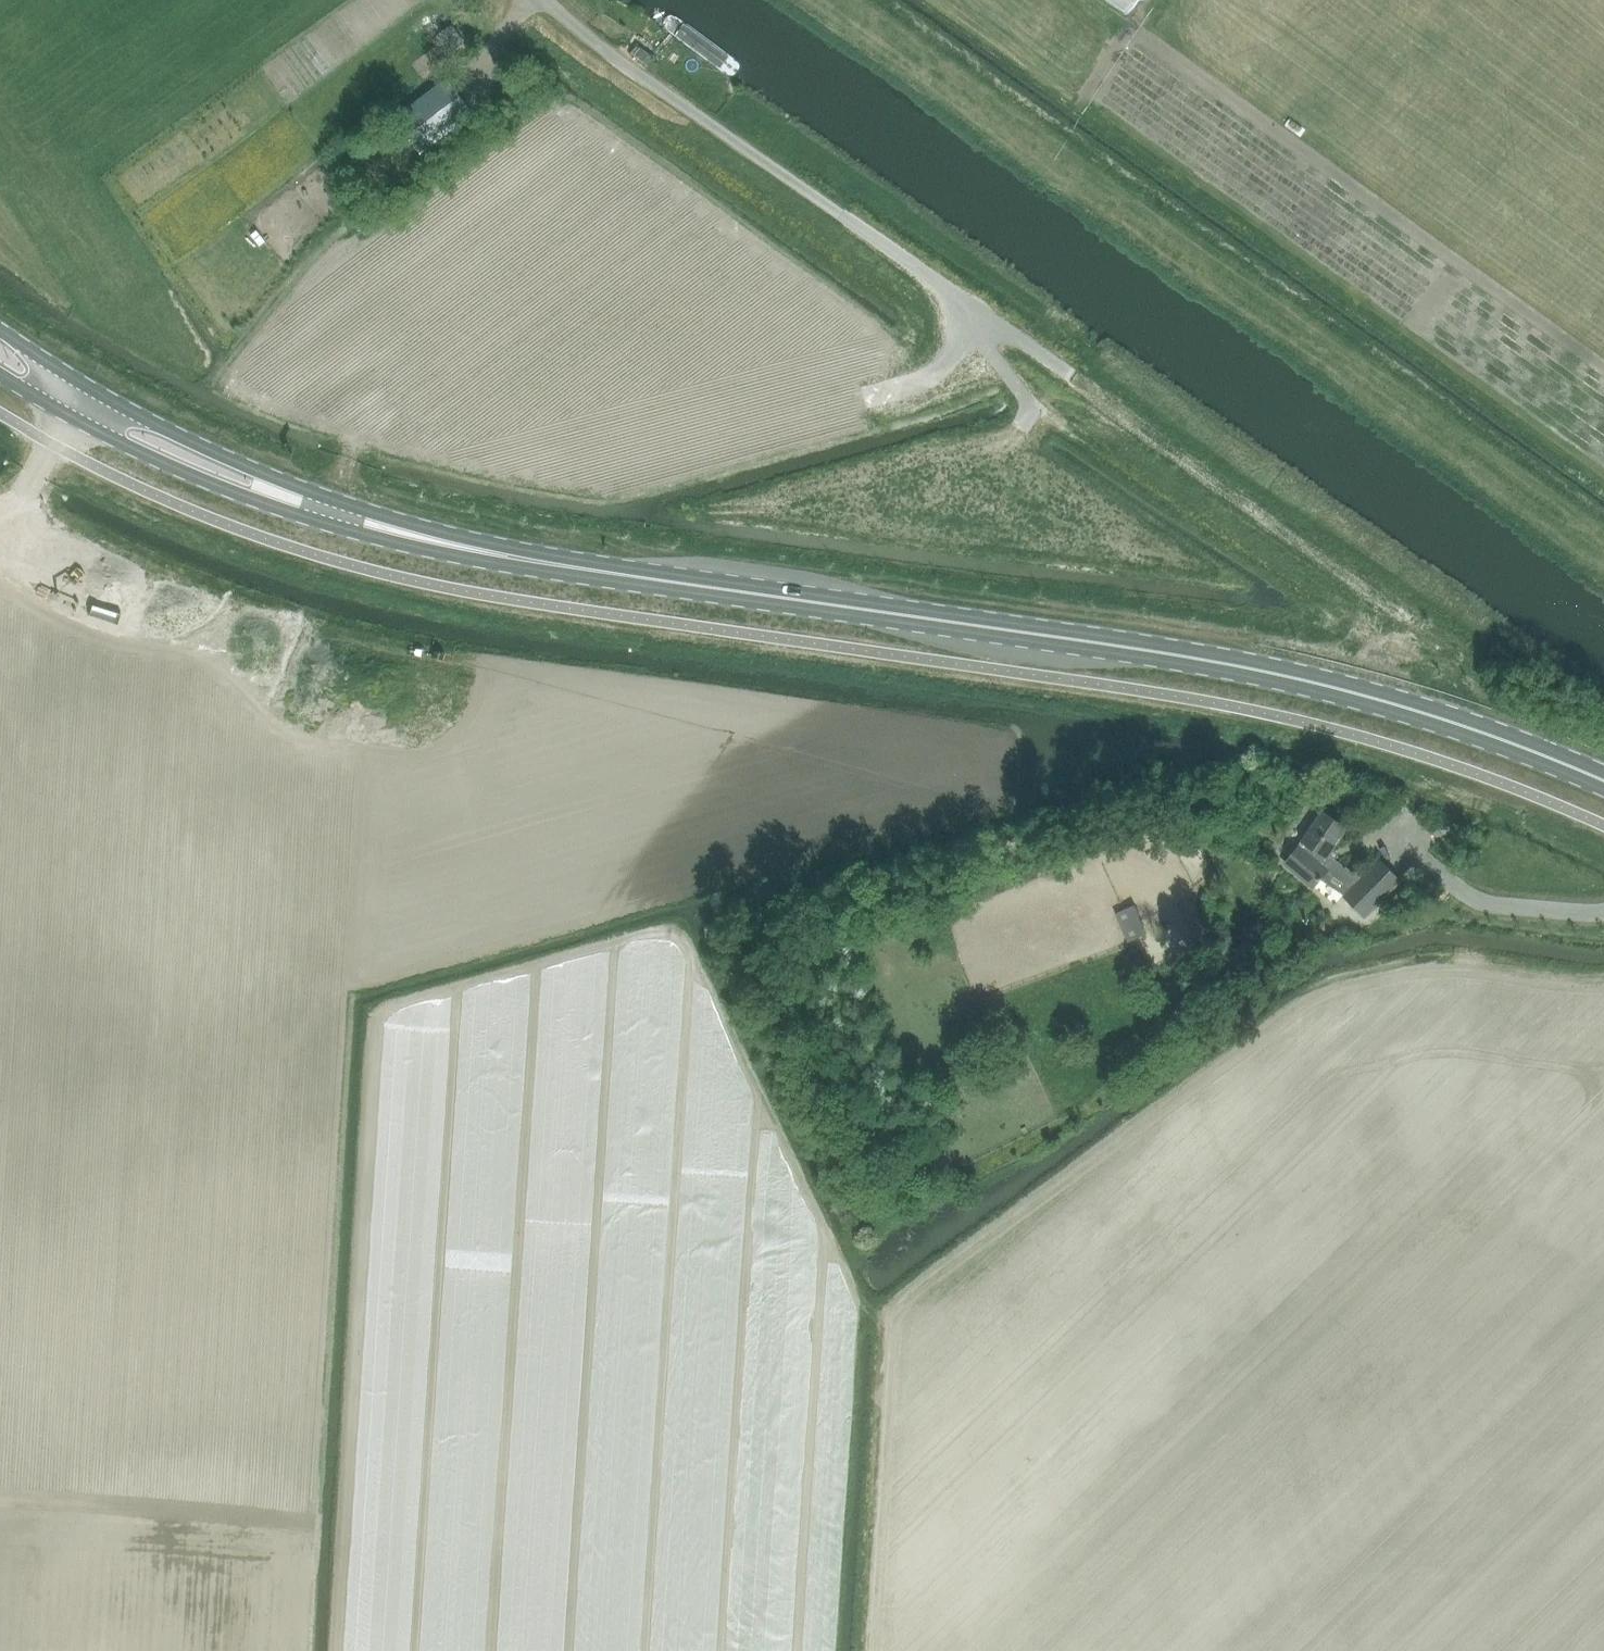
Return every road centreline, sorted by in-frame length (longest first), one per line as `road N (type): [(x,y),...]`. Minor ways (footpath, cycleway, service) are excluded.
road 1 (primary): [(1603,779),(1448,720),(1297,679),(512,557),(303,503)]
road 2 (unclassified): [(547,0),(612,56),(1065,369)]
road 3 (primary): [(303,503),(0,332)]
road 4 (primary): [(0,372),(73,417),(240,493),(303,503)]
road 5 (track): [(0,509),(30,492),(91,387)]

